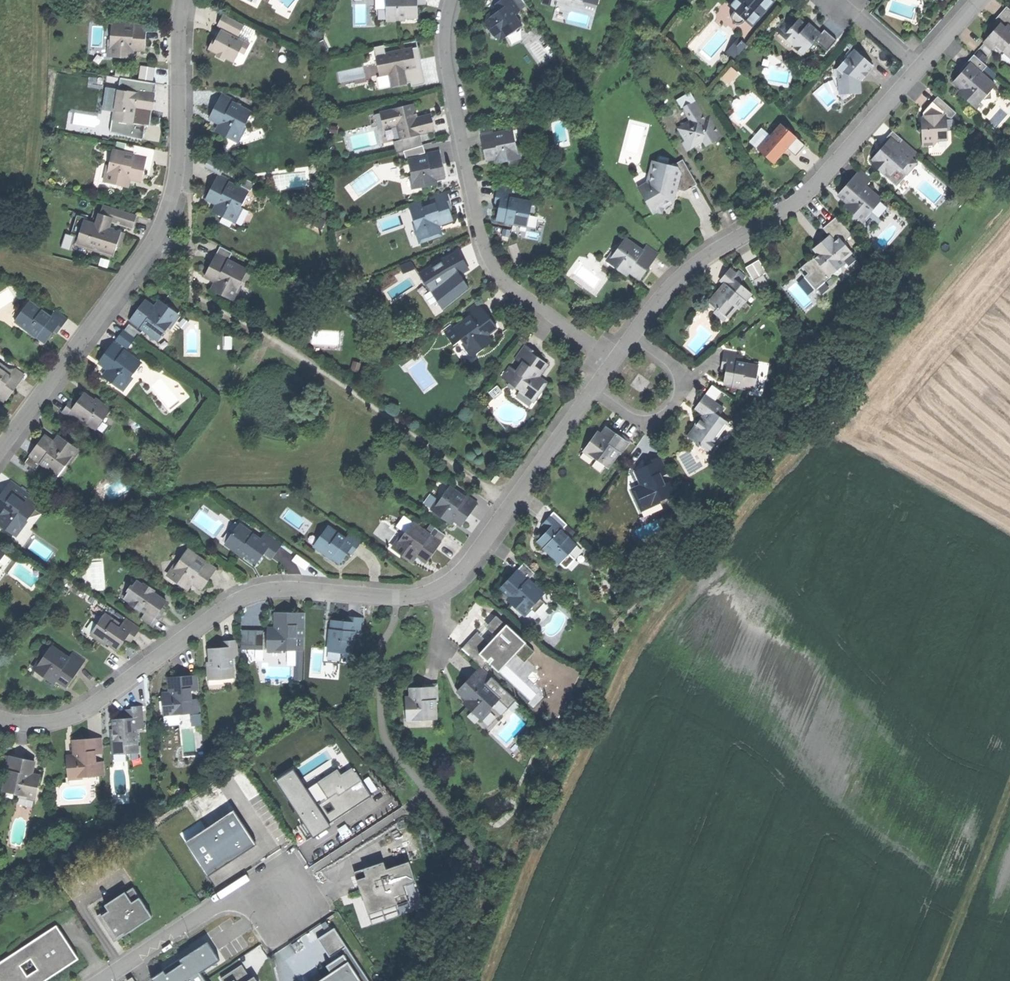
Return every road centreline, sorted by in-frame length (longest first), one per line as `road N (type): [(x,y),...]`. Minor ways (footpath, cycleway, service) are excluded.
road 1 (residential): [(0,719),(45,721),(88,708),(244,597),(403,596),(439,589),(469,563),(595,385)]
road 2 (residential): [(185,0),(180,190),(0,449)]
road 3 (residential): [(452,0),(445,38),(485,257),(513,291),(612,362)]
road 4 (residential): [(631,336),(673,282),(813,186),(919,65)]
road 5 (residential): [(631,336),(689,377),(653,427),(595,385)]
road 6 (unclassified): [(227,900),(253,912),(273,942),(325,908),(289,858)]
road 7 (unclassified): [(103,980),(227,900)]

